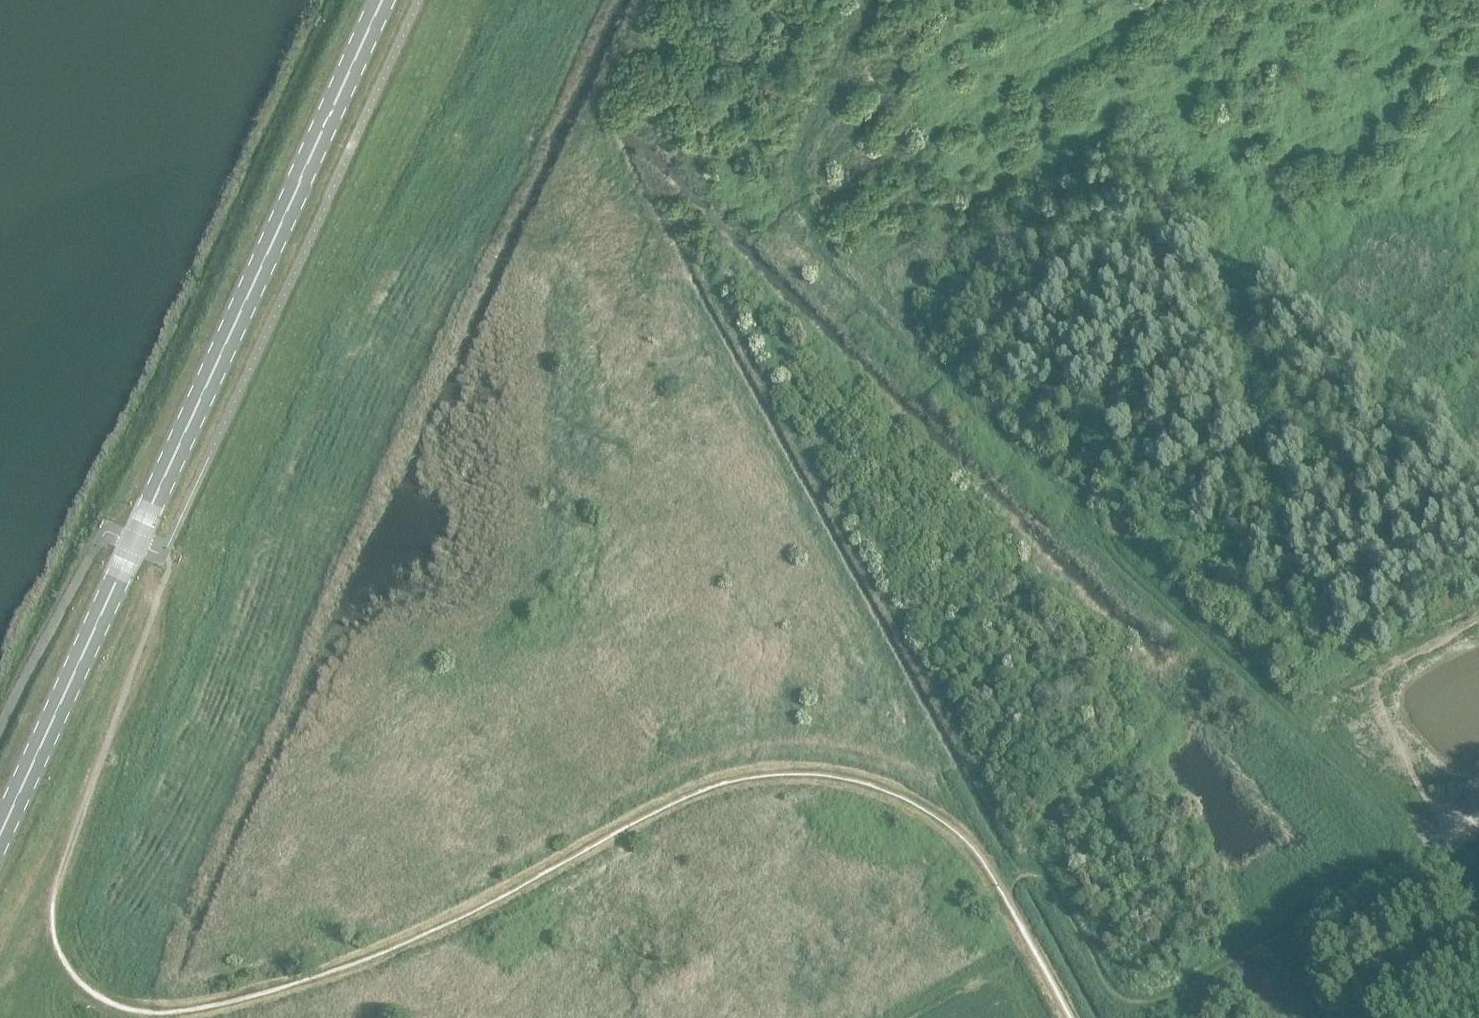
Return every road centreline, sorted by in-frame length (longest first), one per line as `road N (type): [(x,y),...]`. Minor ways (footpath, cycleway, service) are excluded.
road 1 (secondary): [(0,833),(384,0)]

